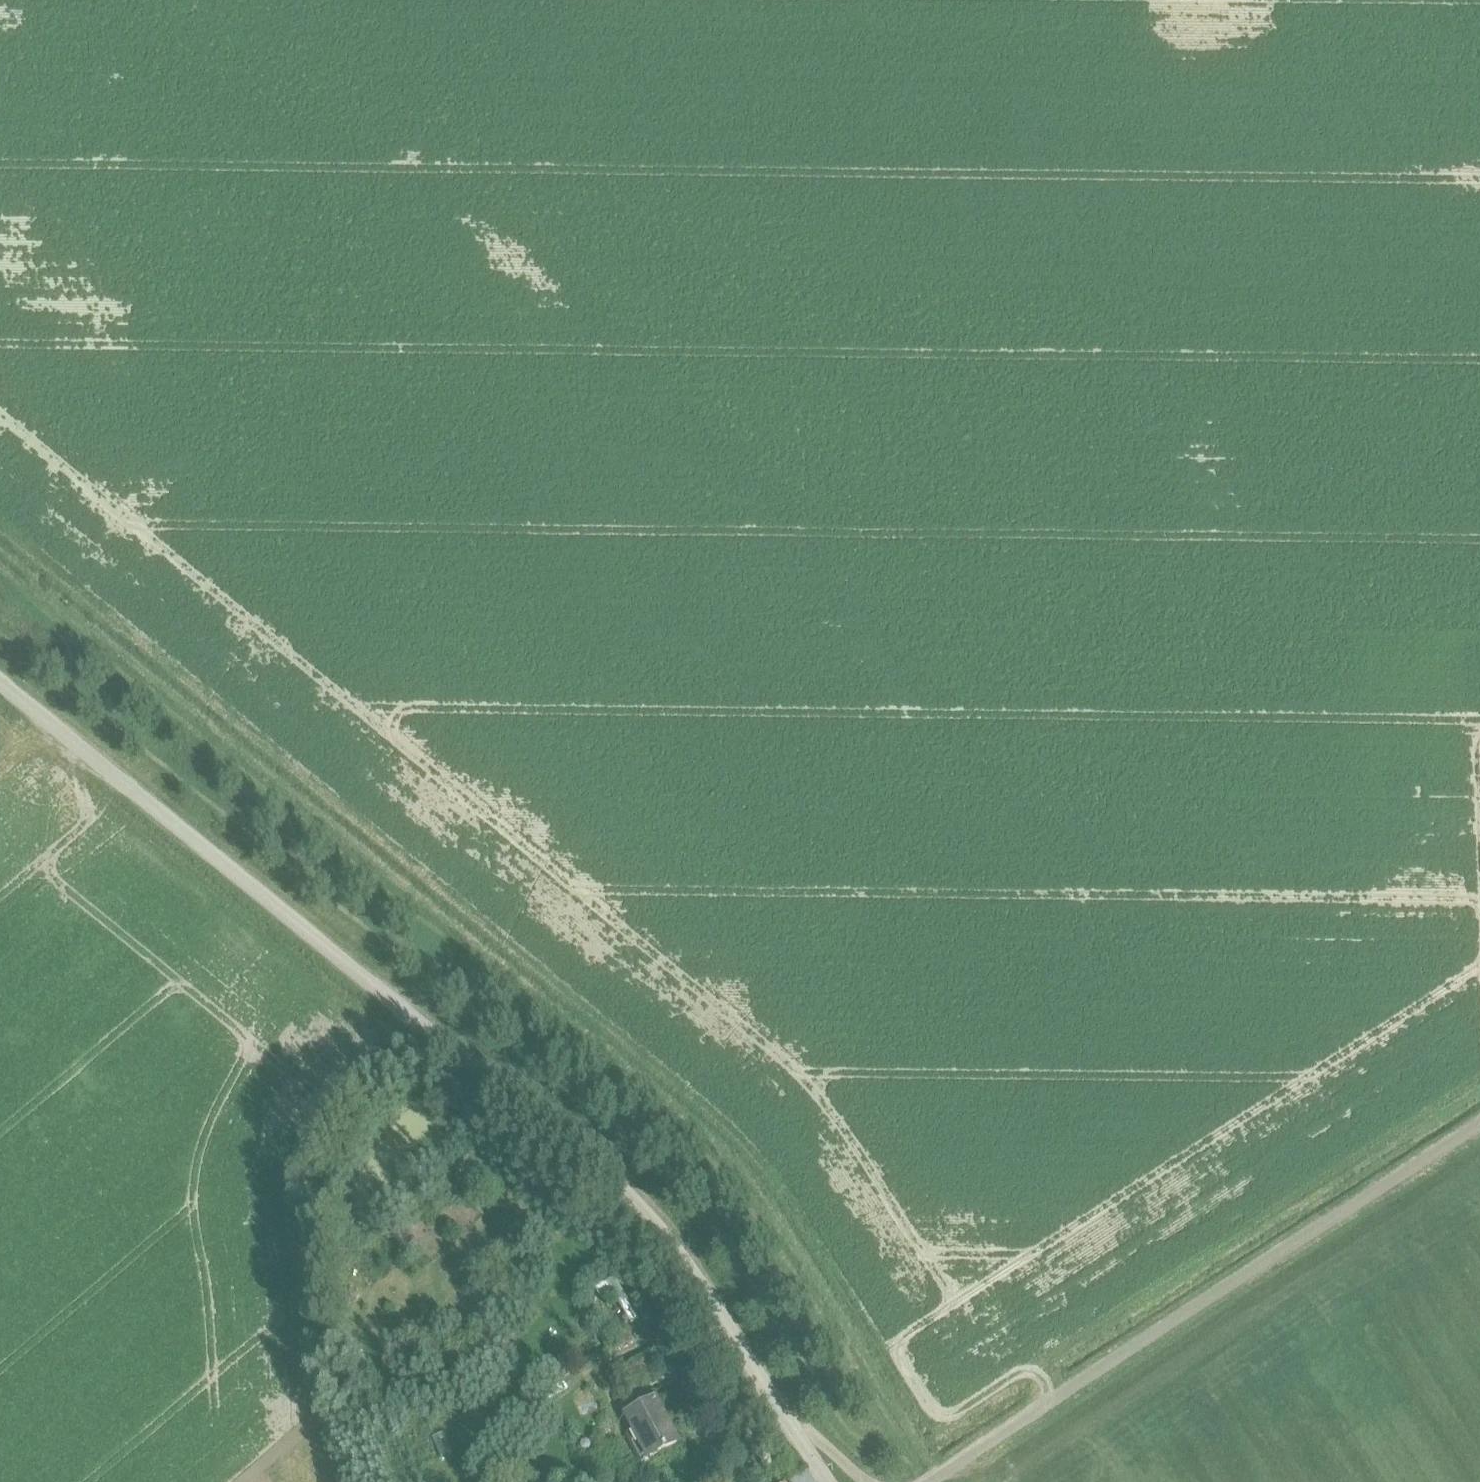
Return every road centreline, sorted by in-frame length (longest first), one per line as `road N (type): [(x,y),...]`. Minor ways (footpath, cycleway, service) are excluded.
road 1 (track): [(0,562),(728,1167),(933,1481)]
road 2 (tertiary): [(0,683),(684,1244),(789,1421)]
road 3 (unclassified): [(926,1481),(1479,1128)]

